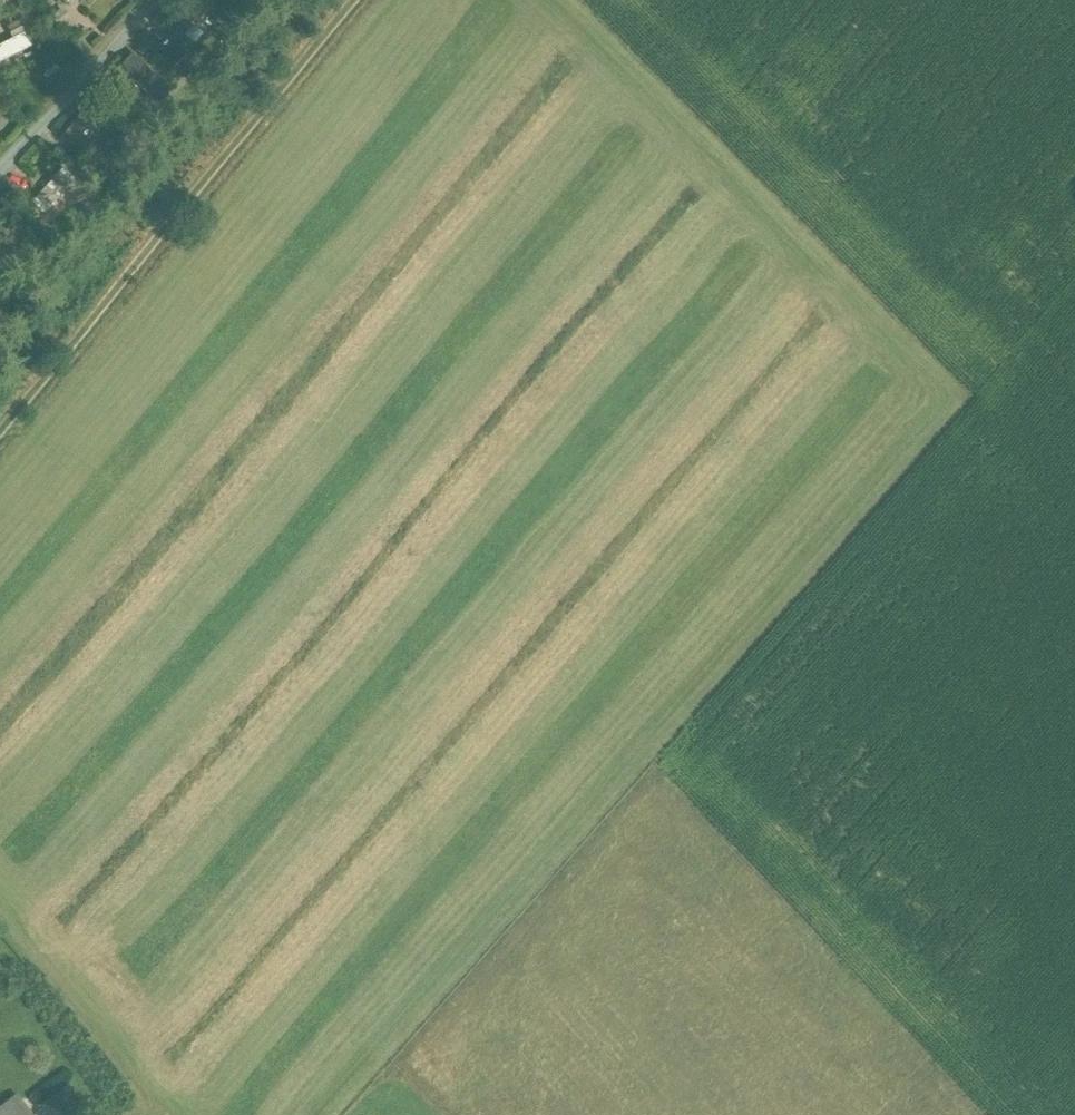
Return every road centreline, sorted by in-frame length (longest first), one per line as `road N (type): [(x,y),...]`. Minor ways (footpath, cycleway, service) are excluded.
road 1 (track): [(0,438),(355,0)]

